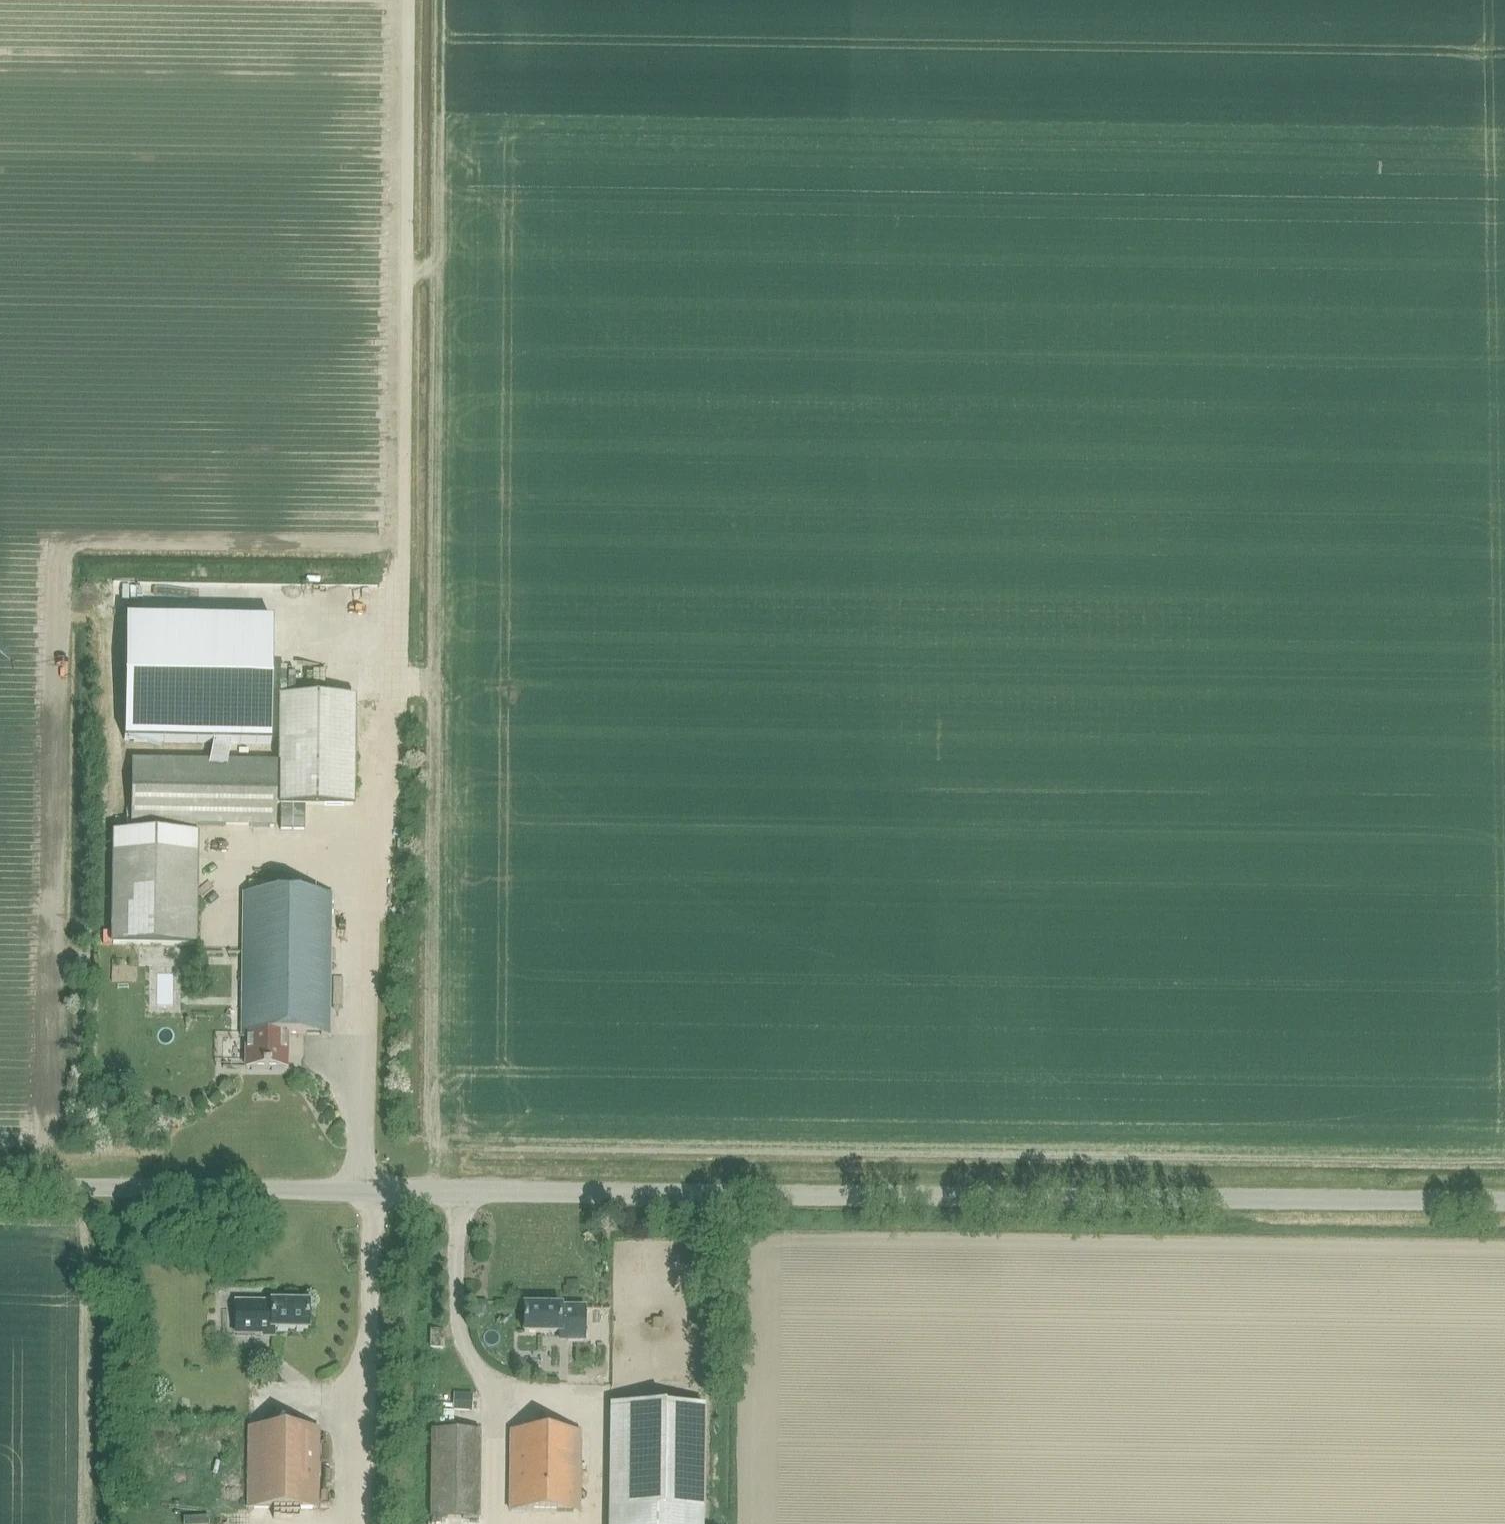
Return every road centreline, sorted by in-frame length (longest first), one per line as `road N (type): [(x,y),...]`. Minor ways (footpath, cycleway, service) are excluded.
road 1 (unclassified): [(1504,1202),(0,1187)]

